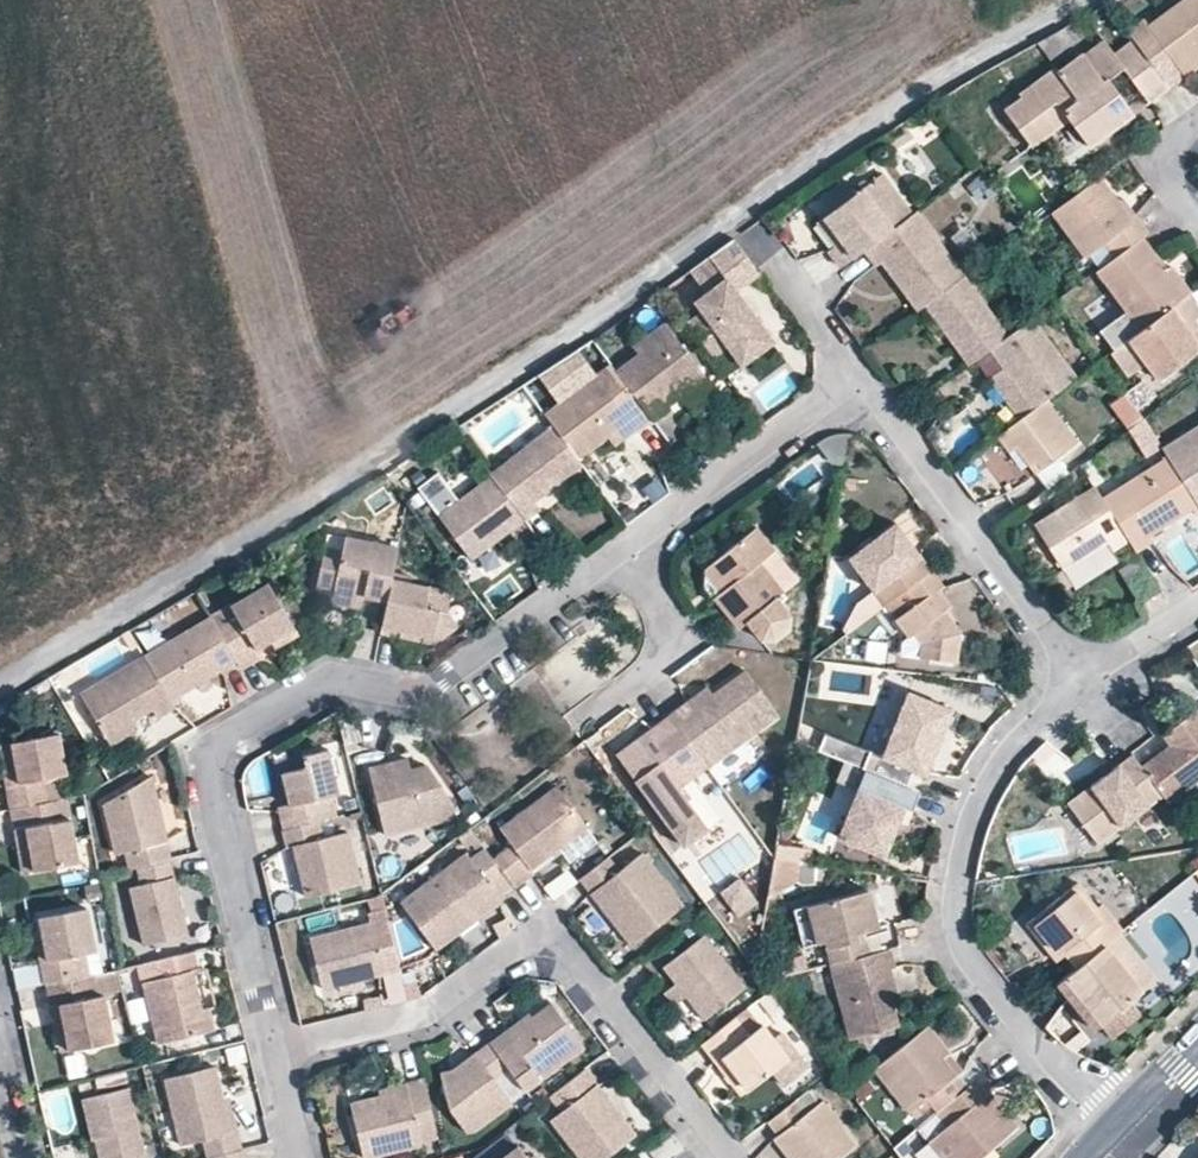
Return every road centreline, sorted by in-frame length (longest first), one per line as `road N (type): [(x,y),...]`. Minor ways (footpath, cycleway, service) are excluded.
road 1 (unclassified): [(1079,0),(911,96),(549,348),(0,682)]
road 2 (residential): [(274,1048),(214,791),(211,762),(221,741),(331,679),(419,692),(447,677),(869,377)]
road 3 (residential): [(274,1048),(432,1008),(521,948),(548,941),(568,952),(735,1157)]
road 4 (residential): [(1118,1120),(967,953),(956,916),(968,823),(986,780),(1016,736),(1089,679)]
road 5 (residential): [(869,377),(1089,679)]
road 6 (residential): [(759,239),(869,377)]
road 7 (residential): [(28,1157),(0,1023)]
road 8 (residential): [(1089,679),(1197,609)]
road 9 (residential): [(1197,118),(1167,163),(1173,201),(1197,226)]

